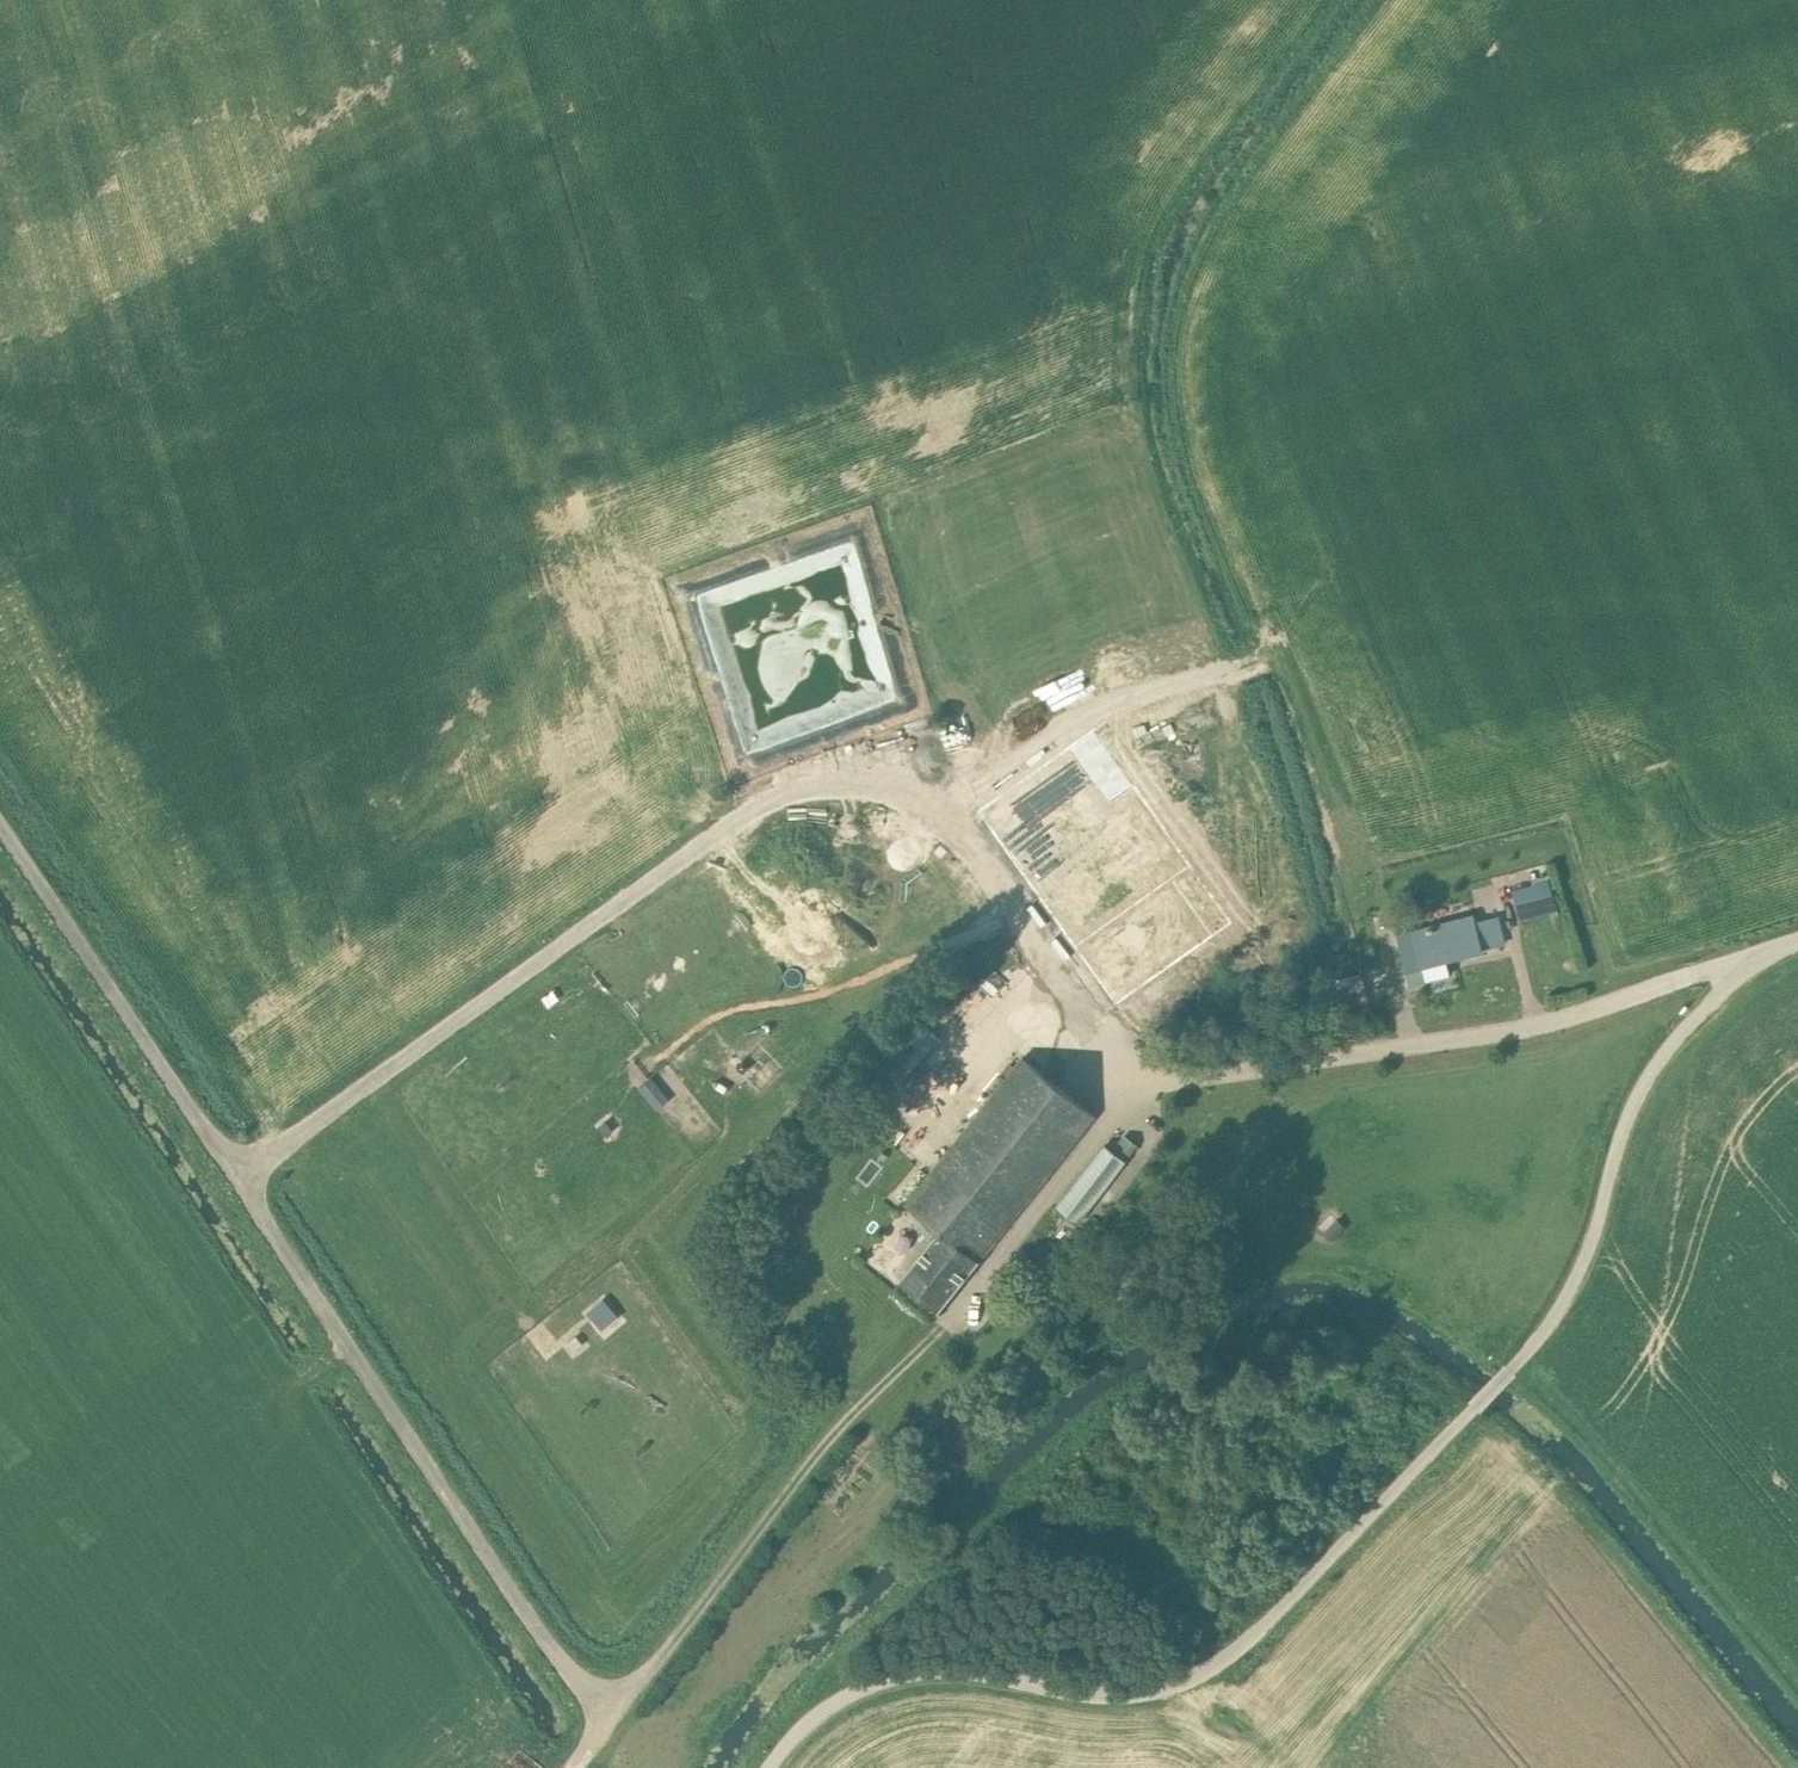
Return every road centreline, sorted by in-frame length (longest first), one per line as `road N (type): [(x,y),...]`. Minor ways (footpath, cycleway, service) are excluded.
road 1 (track): [(575,1767),(836,1416),(953,1316),(1113,1117),(1158,1082)]
road 2 (track): [(612,1713),(584,1688),(239,1179)]
road 3 (track): [(239,1179),(0,821)]
road 4 (track): [(946,824),(1085,717),(1277,653)]

